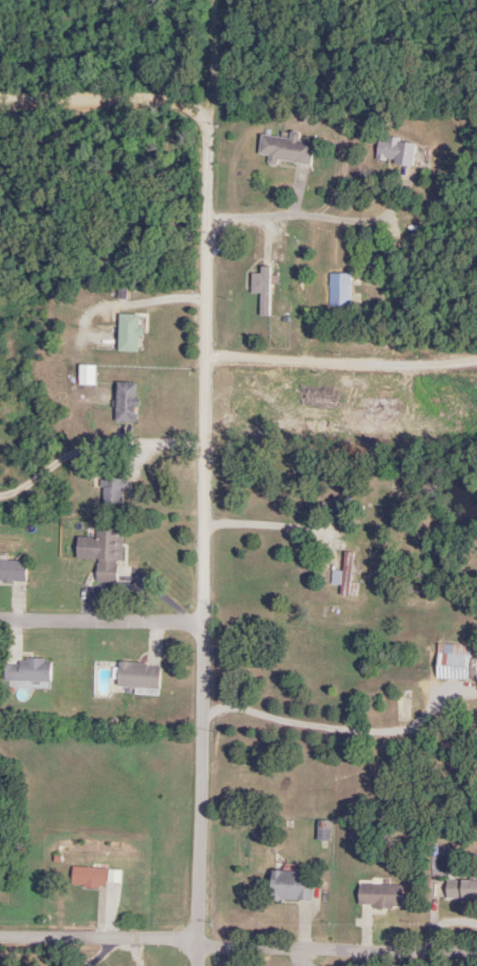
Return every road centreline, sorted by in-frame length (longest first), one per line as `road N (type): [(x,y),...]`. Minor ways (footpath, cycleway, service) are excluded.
road 1 (residential): [(199,965),(200,558),(224,117)]
road 2 (residential): [(476,956),(0,939)]
road 3 (residential): [(0,502),(133,505),(324,534)]
road 4 (residential): [(224,117),(0,99)]
road 5 (residential): [(202,624),(0,623)]
road 6 (residential): [(224,216),(383,223)]

